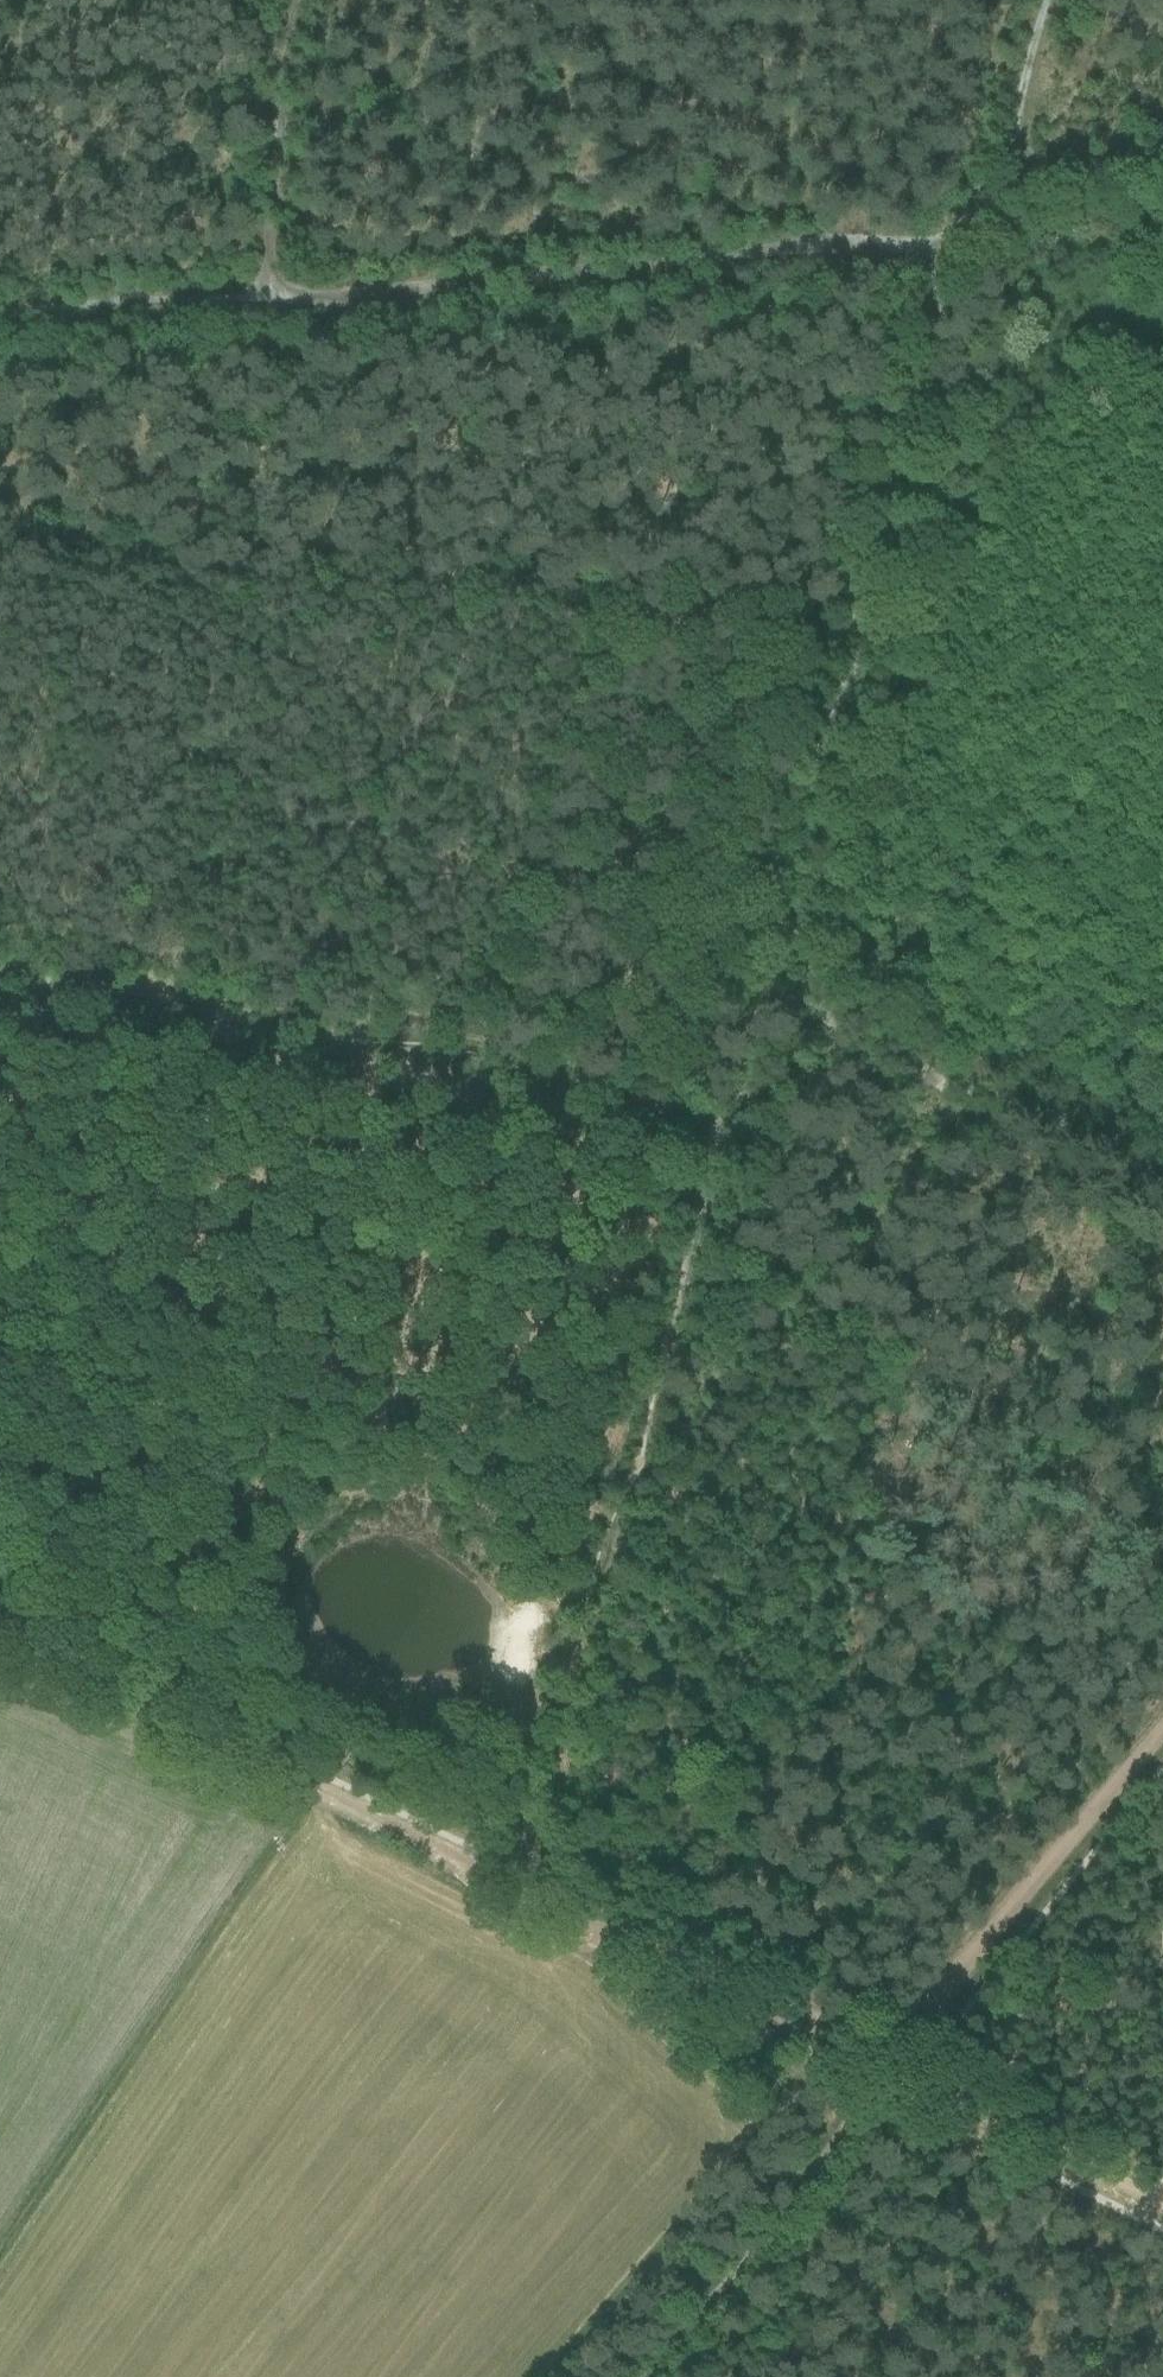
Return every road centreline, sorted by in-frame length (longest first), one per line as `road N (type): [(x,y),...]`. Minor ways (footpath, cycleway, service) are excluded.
road 1 (track): [(0,956),(718,1099)]
road 2 (track): [(510,1884),(0,1640)]
road 3 (track): [(1162,1737),(894,2070)]
road 4 (track): [(894,2070),(510,1884)]
road 5 (track): [(894,2070),(885,2097),(636,2376)]
road 6 (track): [(1162,2204),(894,2070)]
road 7 (track): [(262,288),(0,308)]
road 8 (track): [(1005,197),(1062,0)]

